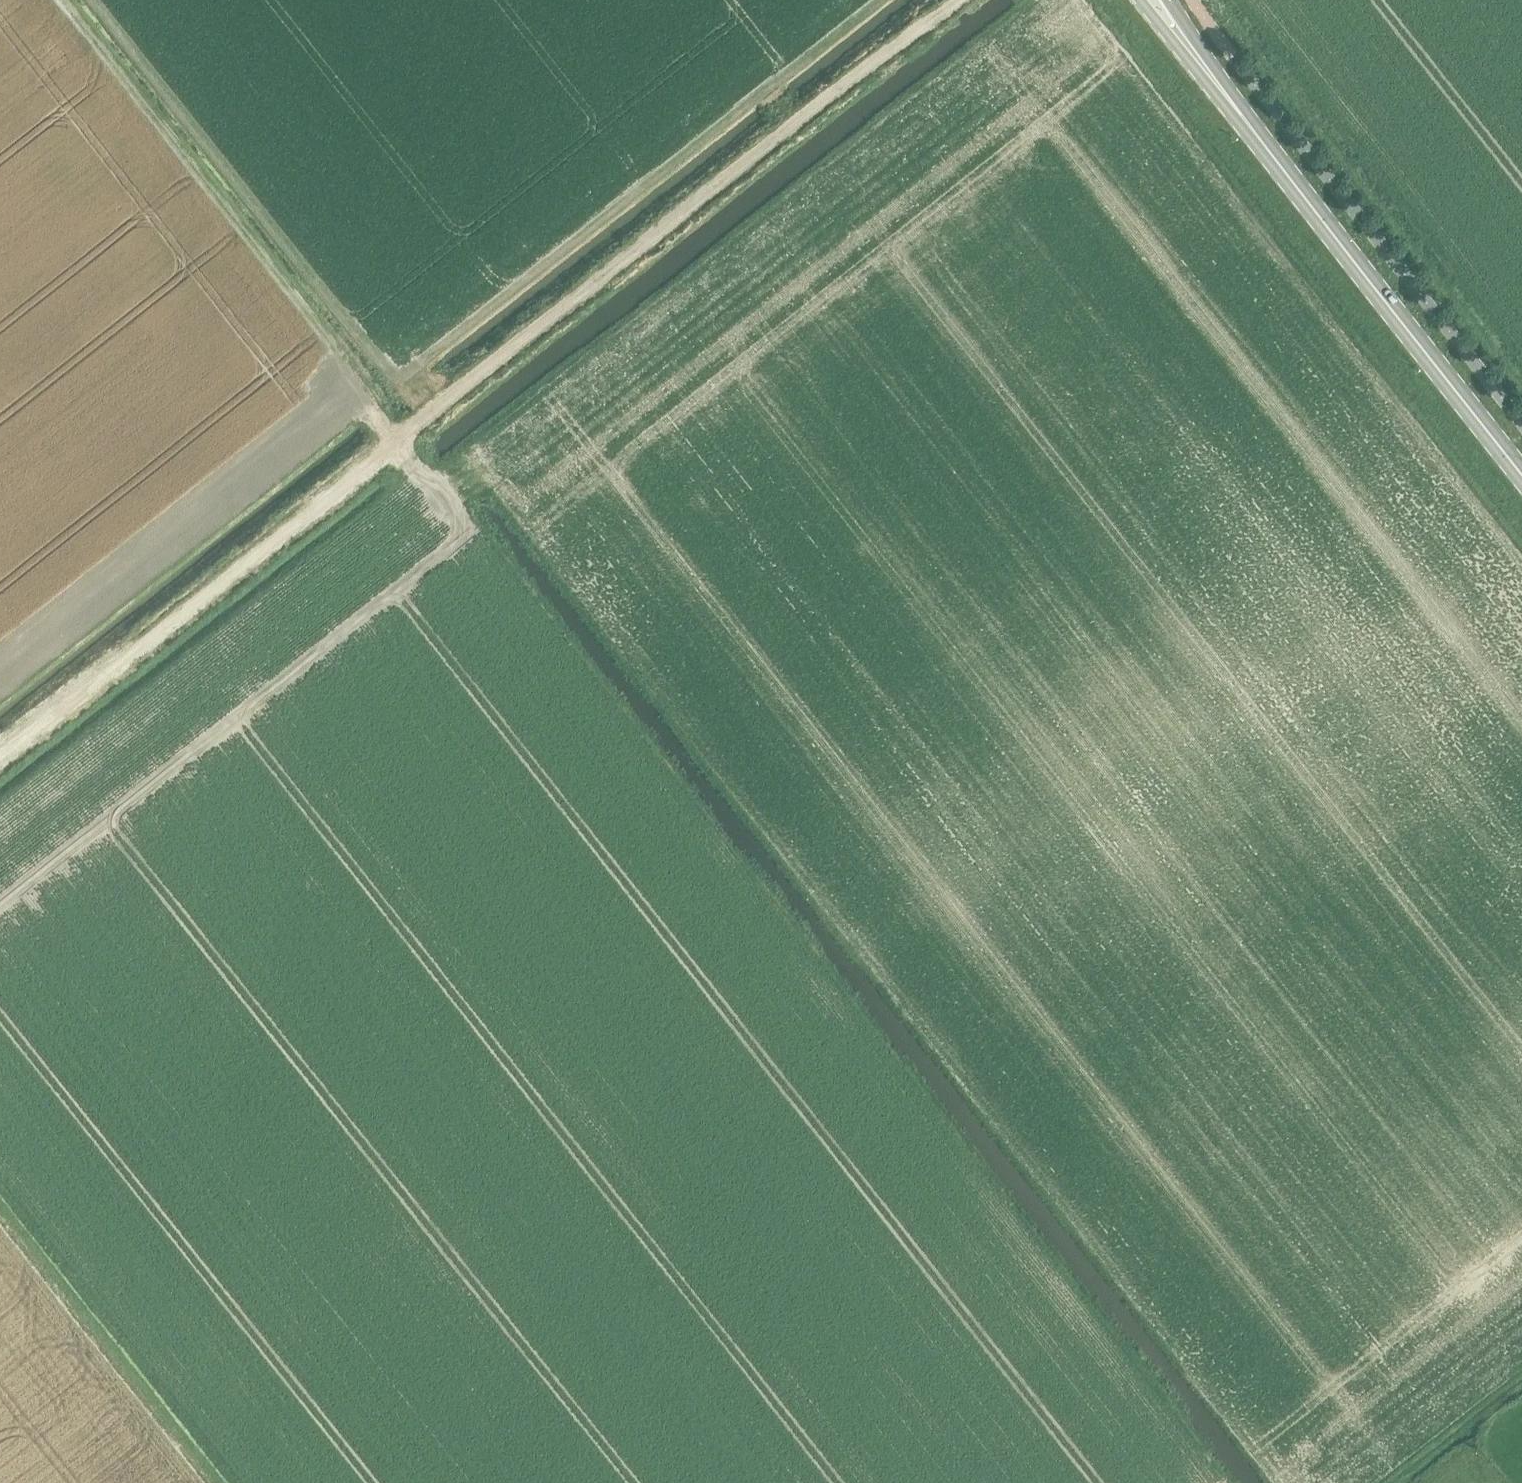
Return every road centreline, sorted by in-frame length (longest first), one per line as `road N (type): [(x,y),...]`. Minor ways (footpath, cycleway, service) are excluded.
road 1 (track): [(0,758),(954,0)]
road 2 (secondary): [(1521,477),(1243,116)]
road 3 (secondary): [(1140,0),(1243,116)]
road 4 (secondary): [(1243,116),(1170,0)]

